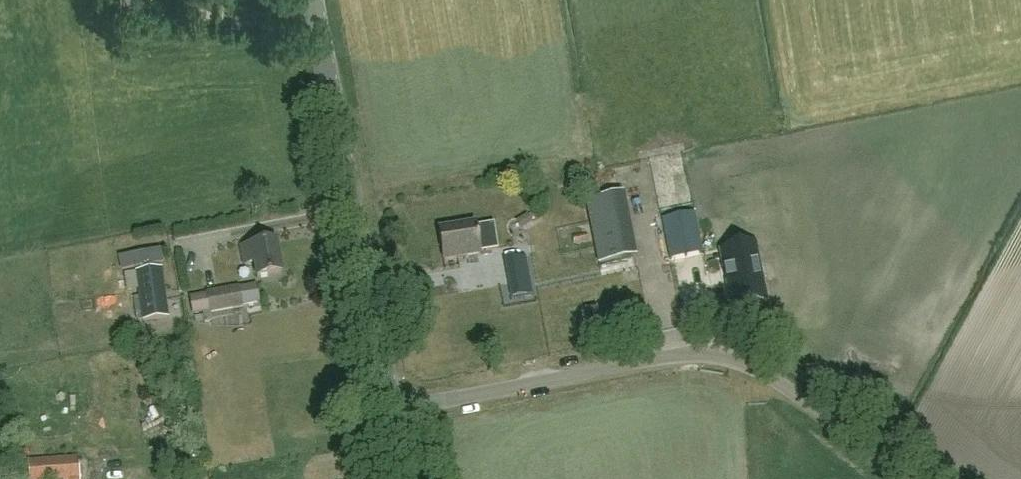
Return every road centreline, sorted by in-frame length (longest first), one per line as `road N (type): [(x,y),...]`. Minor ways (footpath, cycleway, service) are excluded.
road 1 (unclassified): [(903,478),(744,347),(728,342),(390,415)]
road 2 (tertiary): [(390,415),(313,0)]

